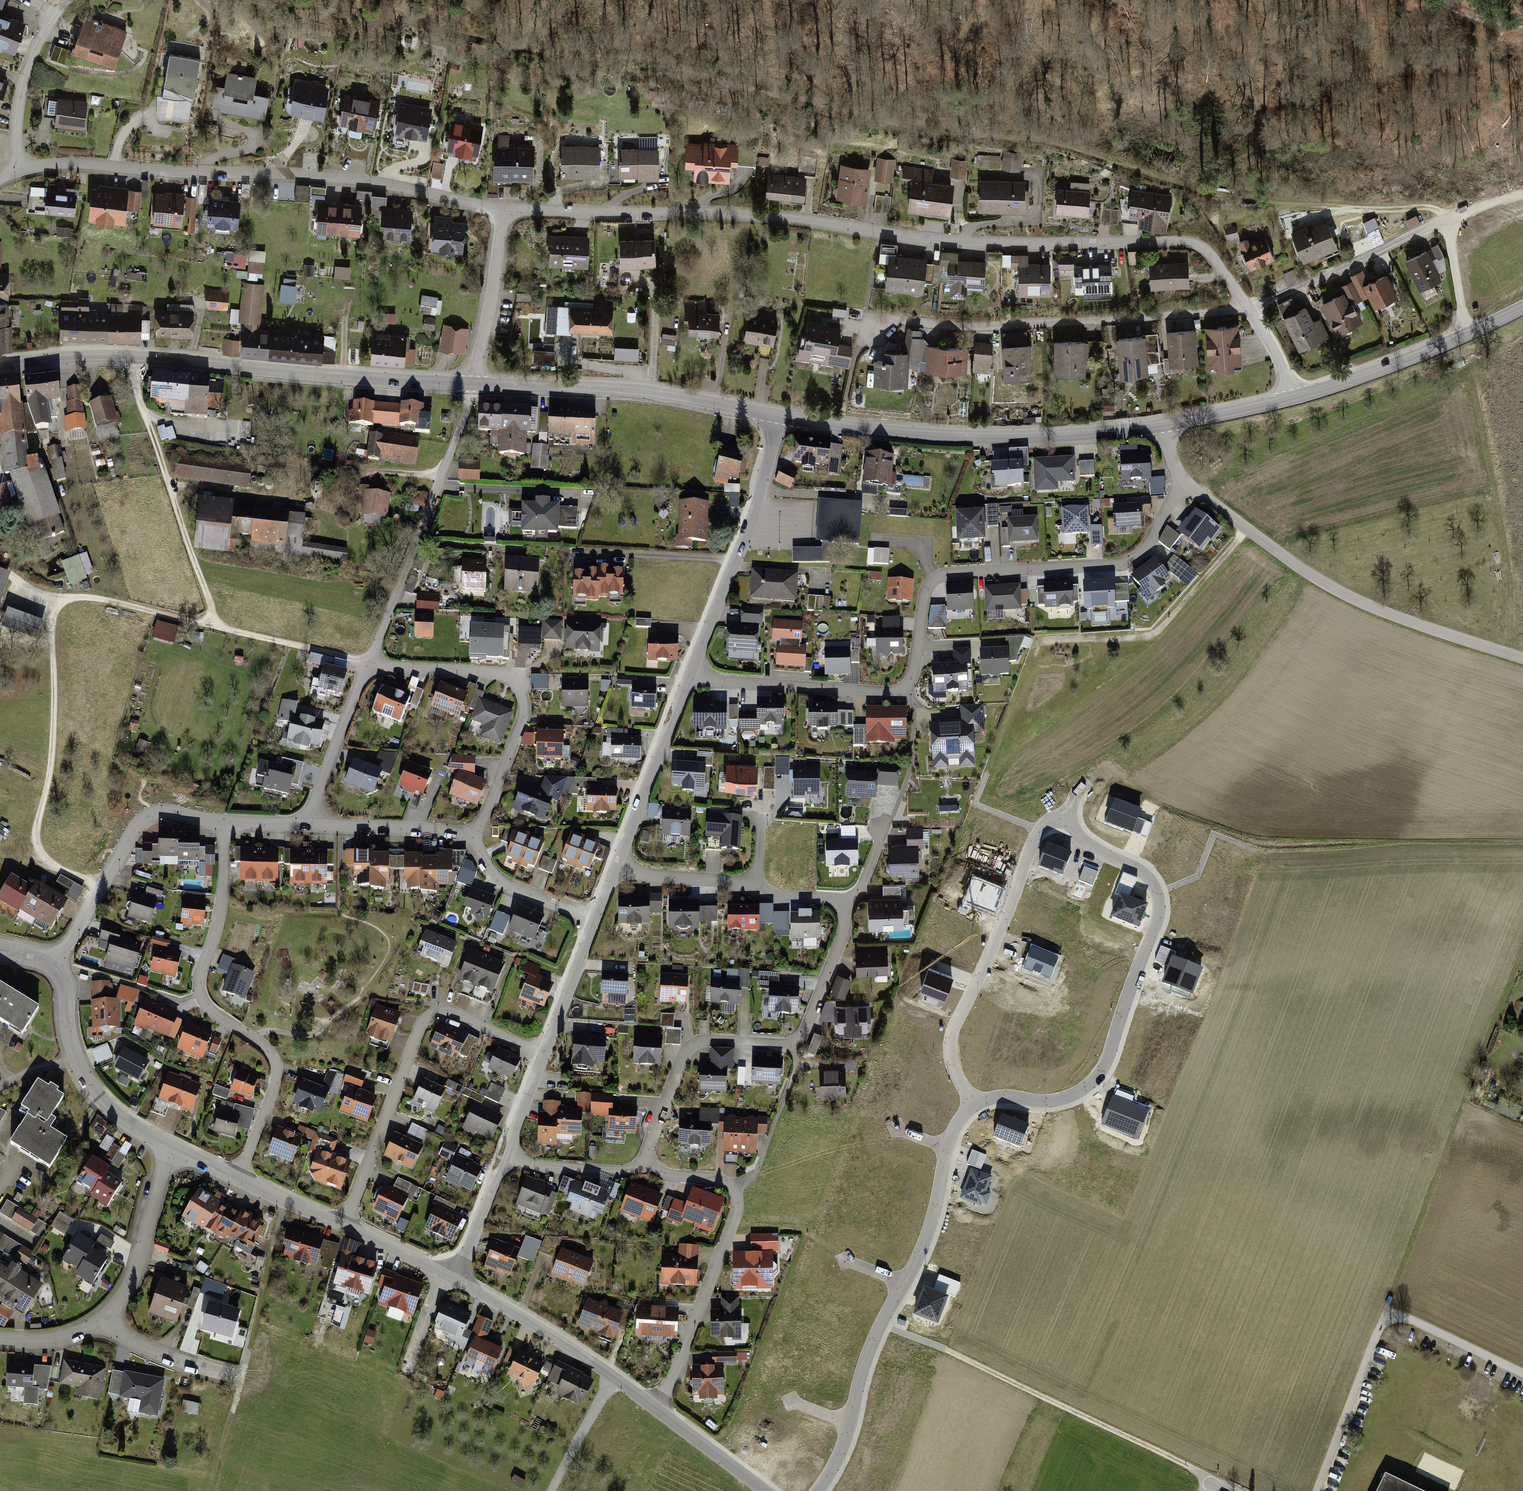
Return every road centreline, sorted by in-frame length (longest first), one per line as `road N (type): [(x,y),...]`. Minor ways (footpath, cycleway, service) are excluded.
road 1 (residential): [(503,210),(786,220),(956,241),(1184,242),(1206,250),(1248,306)]
road 2 (residential): [(689,679),(906,692),(931,584),(954,573),(1128,564),(1143,553),(1185,482)]
road 3 (residential): [(644,1167),(693,1044),(790,1047),(804,1036),(844,936),(847,904),(615,872)]
road 4 (residential): [(22,170),(72,163),(348,179),(503,210)]
road 5 (secondary): [(0,365),(127,359),(473,385)]
road 6 (residential): [(974,1106),(990,1098),(1065,1099),(1102,1071),(1158,916),(1151,880),(1080,838),(1073,816)]
road 7 (residential): [(818,1490),(845,1443),(868,1352),(934,1215),(957,1124),(974,1106)]
road 8 (residential): [(239,1179),(277,1080),(274,1057),(203,1003),(200,983),(222,913),(226,823)]
road 9 (track): [(1522,947),(1383,1319)]
road 10 (secondary): [(778,418),(986,438),(1158,426)]
road 11 (residential): [(872,321),(980,328),(1248,306)]
road 12 (track): [(1217,1482),(882,1324)]
road 13 (residential): [(343,1226),(421,1028),(438,1011),(544,1055)]
road 14 (residential): [(1073,816),(1039,831),(951,1036),(974,1106)]
road 15 (residential): [(658,1408),(739,1211),(734,1190),(711,1178),(644,1167)]
road 16 (residential): [(1248,306),(1446,224),(1470,334)]
road 17 (residential): [(369,663),(520,679),(522,724),(474,838)]
road 18 (secondary): [(473,385),(652,393),(778,418)]
road 19 (track): [(285,1200),(213,1490)]
road 20 (residential): [(369,663),(473,385)]
road 21 (residential): [(689,679),(762,494),(778,418)]
road 22 (residential): [(57,966),(136,826),(152,813),(226,823)]
road 23 (track): [(1049,640),(1153,637),(1248,530)]
road 24 (residential): [(455,1279),(658,1408)]
road 25 (residential): [(57,966),(73,1058),(99,1098),(169,1149)]
road 26 (residential): [(615,872),(689,679)]
road 27 (secondary): [(1293,397),(1470,334)]
road 28 (residential): [(103,1323),(142,1255),(169,1149)]
road 29 (residential): [(473,385),(503,210)]
road 30 (residential): [(310,825),(369,663)]
road 31 (residential): [(310,825),(474,838)]
road 32 (residential): [(22,170),(19,106),(56,19)]
road 33 (residential): [(474,838),(503,887),(595,919)]
road 34 (residential): [(243,1379),(133,1344),(103,1323)]
road 35 (residential): [(544,1055),(595,919)]
road 36 (secondary): [(1158,426),(1293,397)]
road 37 (residential): [(658,1408),(768,1490)]
road 38 (residential): [(644,1167),(616,1172),(512,1161)]
road 39 (residential): [(455,1279),(512,1161)]
road 40 (track): [(613,1376),(553,1490)]
road 41 (residential): [(343,1226),(455,1279)]

